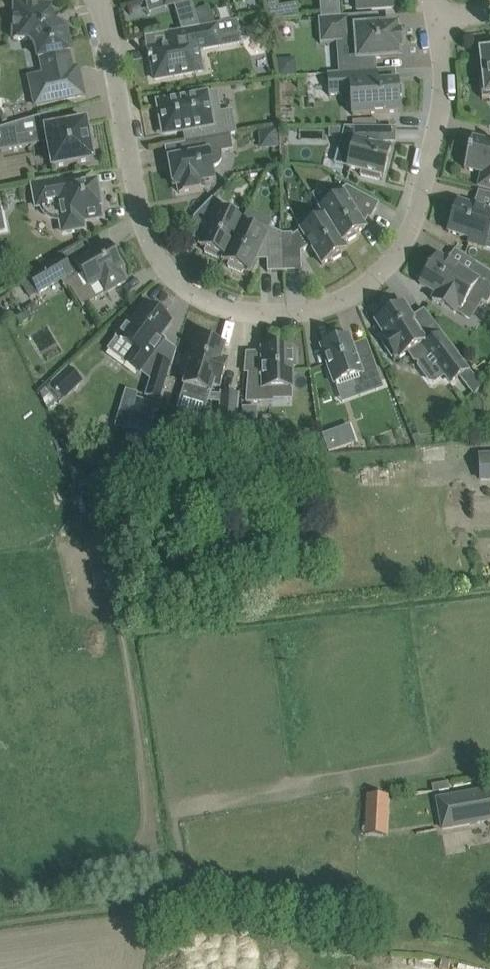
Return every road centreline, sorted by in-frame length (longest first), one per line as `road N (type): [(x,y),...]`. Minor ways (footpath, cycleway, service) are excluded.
road 1 (residential): [(439,18),(435,147),(396,255),(327,307),(275,314),(196,297),(165,272),(136,208),(95,0)]

